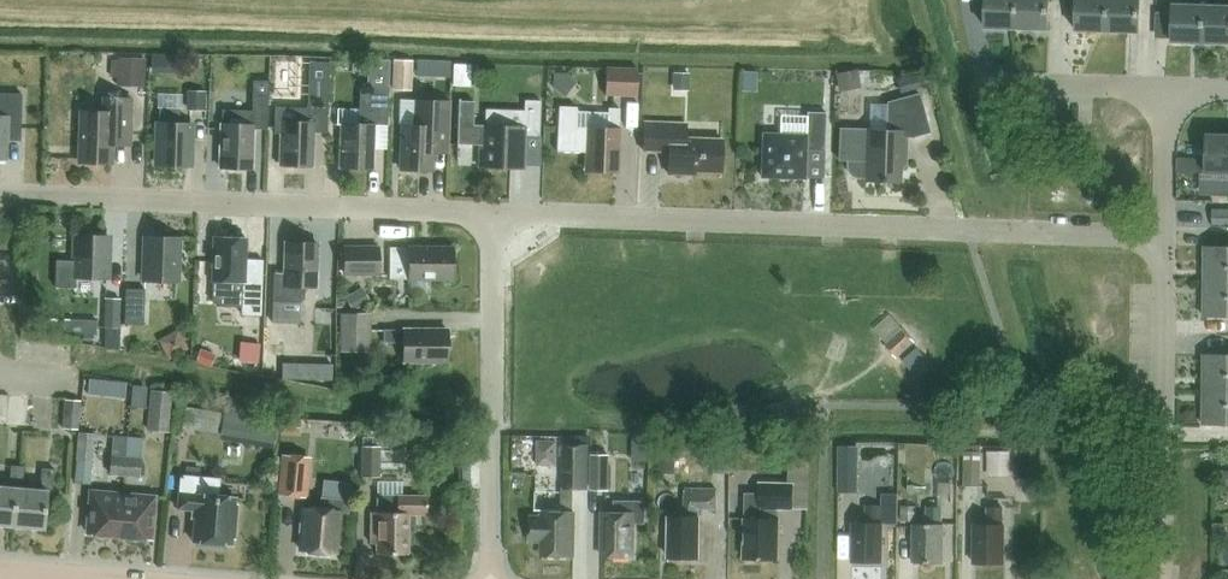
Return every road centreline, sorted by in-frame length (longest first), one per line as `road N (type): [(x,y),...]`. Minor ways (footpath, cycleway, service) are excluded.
road 1 (residential): [(1163,239),(501,214)]
road 2 (residential): [(0,196),(501,214)]
road 3 (residential): [(499,578),(501,214)]
road 4 (residential): [(1164,578),(1163,239)]
road 5 (residential): [(1163,86),(1009,83)]
road 6 (residential): [(1163,239),(1163,86)]

